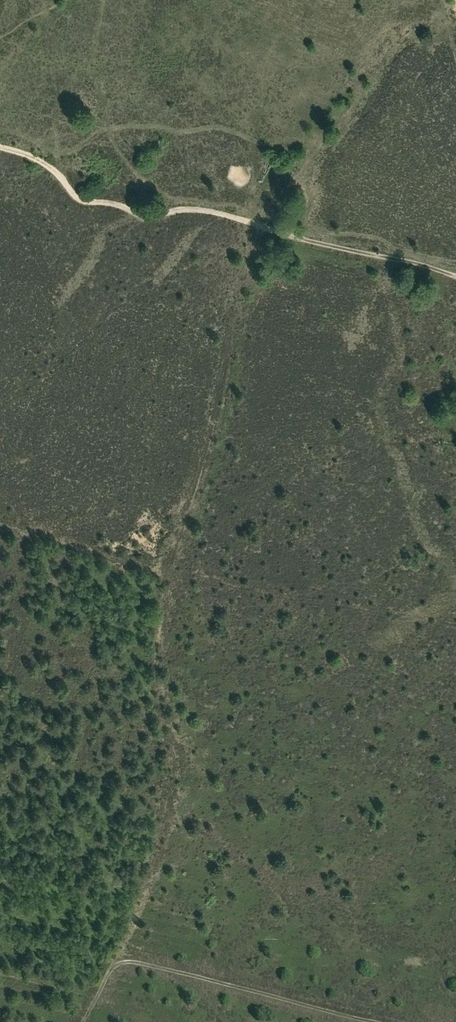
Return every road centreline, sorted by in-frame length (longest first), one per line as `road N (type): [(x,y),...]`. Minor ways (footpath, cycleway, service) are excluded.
road 1 (track): [(0,147),(52,165),(90,198),(147,212),(196,206),(455,275)]
road 2 (track): [(378,1021),(129,961),(112,968),(80,1021)]

